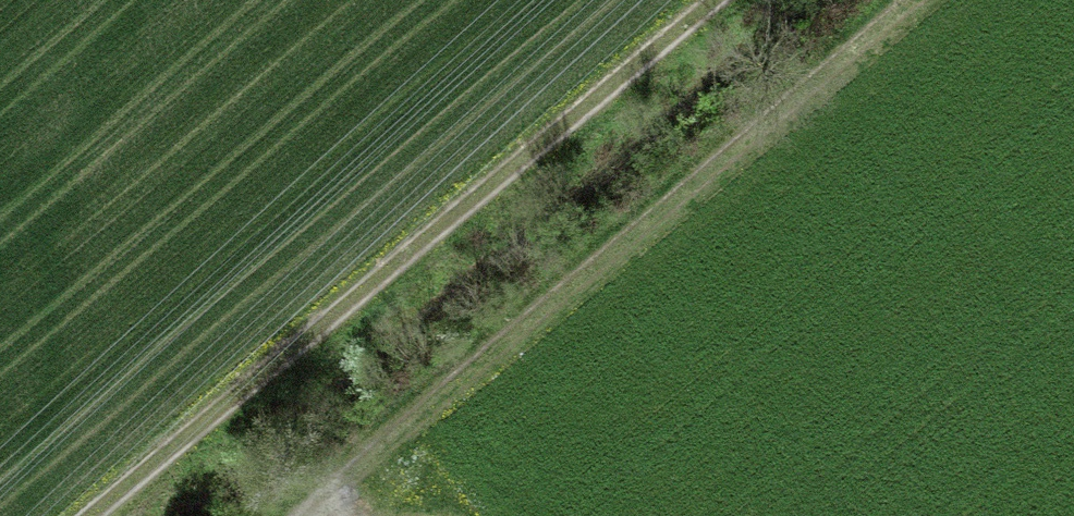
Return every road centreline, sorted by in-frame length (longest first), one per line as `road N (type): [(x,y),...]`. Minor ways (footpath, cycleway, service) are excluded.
road 1 (track): [(732,0),(112,515)]
road 2 (track): [(921,0),(317,515)]

